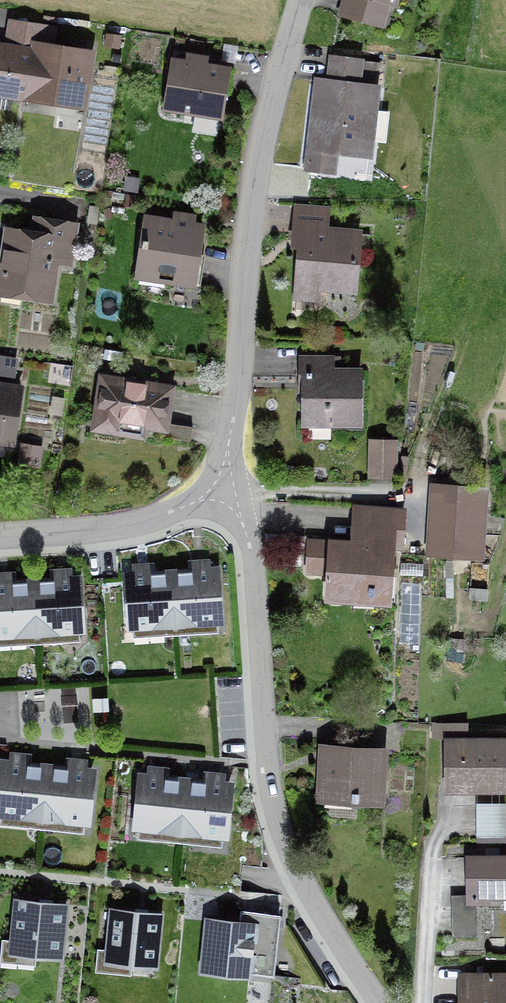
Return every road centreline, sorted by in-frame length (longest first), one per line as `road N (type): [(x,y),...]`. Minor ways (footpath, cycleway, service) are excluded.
road 1 (unclassified): [(225,489),(254,561),(279,820),(313,899),(382,1002)]
road 2 (unclassified): [(299,0),(250,213),(225,489)]
road 3 (residential): [(225,489),(142,523),(0,537)]

